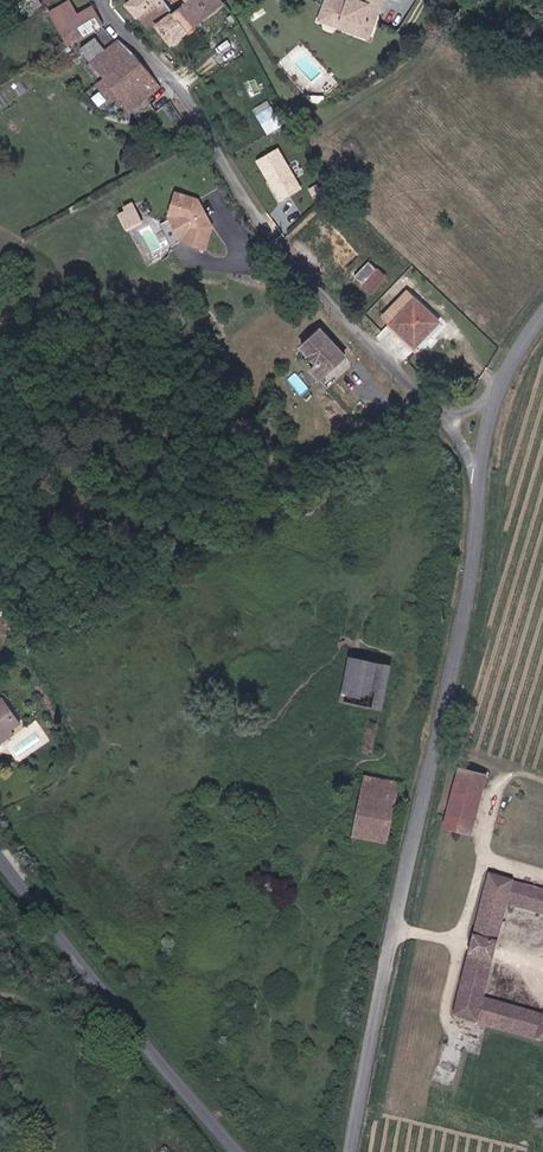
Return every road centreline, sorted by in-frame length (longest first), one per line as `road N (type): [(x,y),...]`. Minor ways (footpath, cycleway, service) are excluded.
road 1 (tertiary): [(488,450),(462,639),(355,1151)]
road 2 (residential): [(488,450),(422,397),(258,220),(181,88),(102,0)]
road 3 (unclassified): [(239,1151),(0,843)]
road 4 (tertiary): [(542,321),(519,350),(488,450)]

